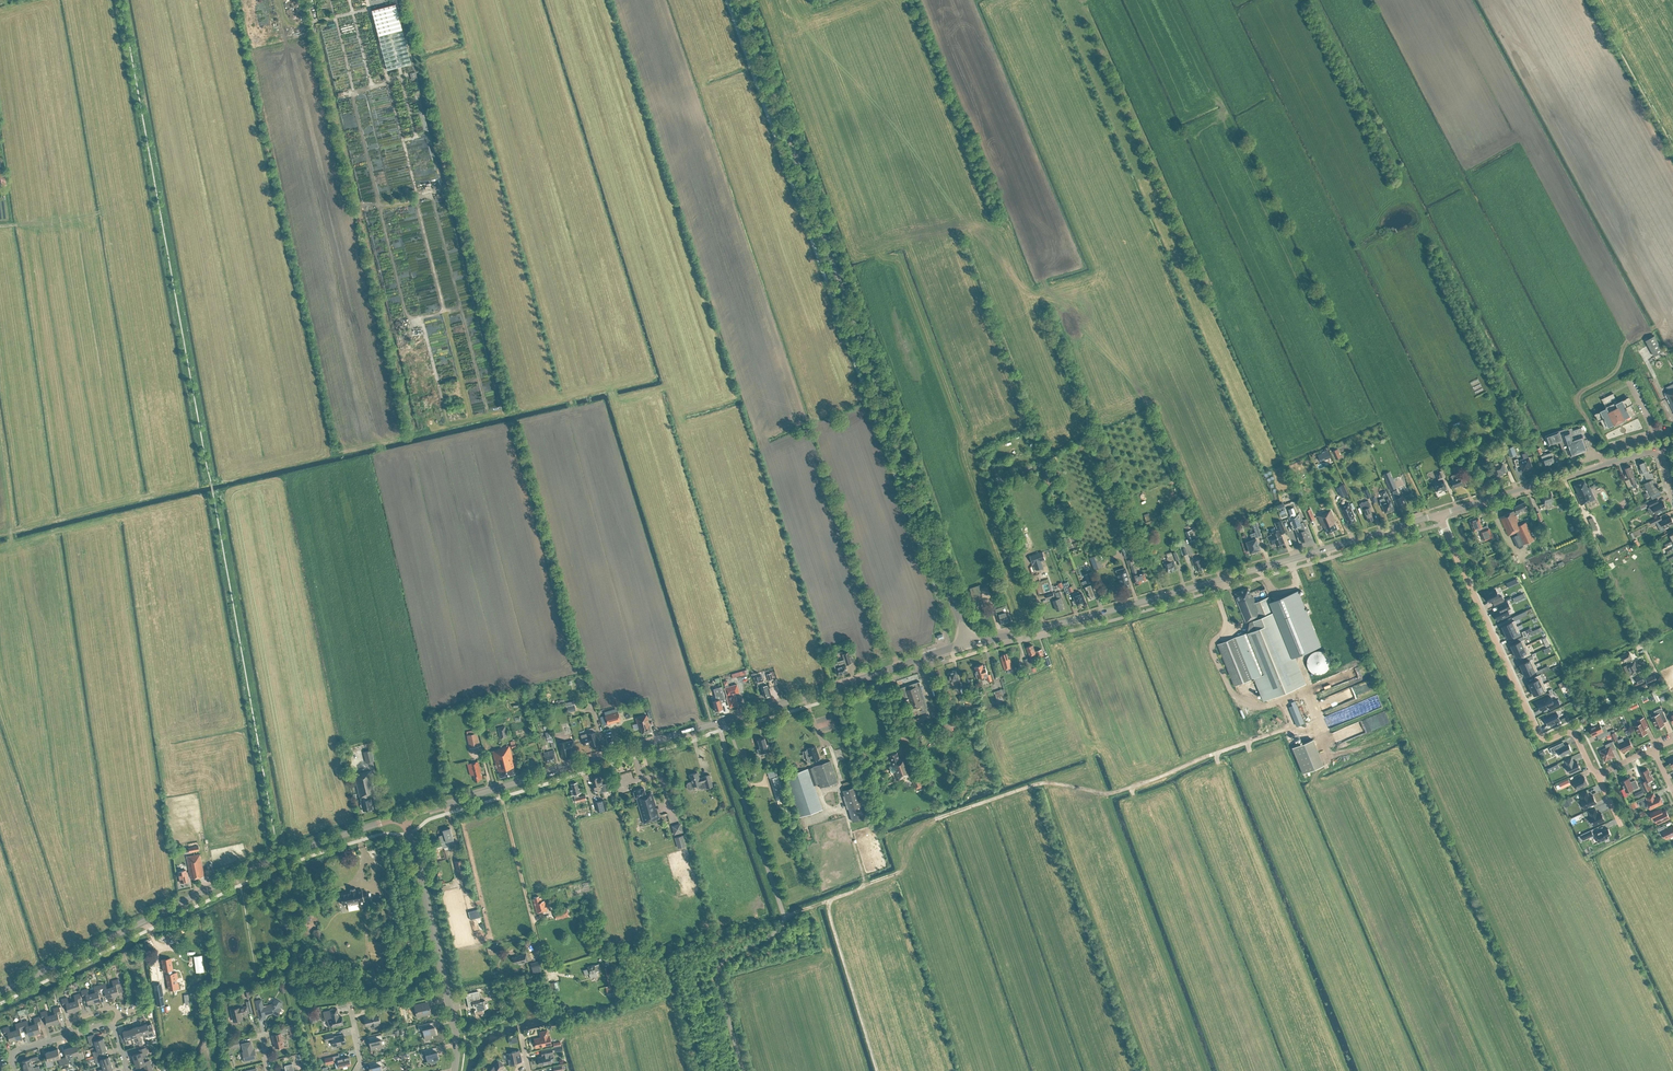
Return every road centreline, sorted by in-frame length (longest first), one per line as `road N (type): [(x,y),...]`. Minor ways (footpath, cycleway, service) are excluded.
road 1 (secondary): [(969,643),(740,0)]
road 2 (secondary): [(404,815),(969,643)]
road 3 (tertiary): [(969,643),(1439,514)]
road 4 (secondary): [(0,992),(271,860),(404,815)]
road 5 (residential): [(1598,775),(1573,734),(1539,734),(1439,514)]
road 6 (residential): [(454,1070),(448,993),(404,815)]
road 7 (tertiary): [(1439,514),(1656,448)]
road 8 (track): [(500,787),(546,971),(577,976)]
road 9 (track): [(1640,639),(1563,476)]
road 10 (track): [(877,1070),(825,902)]

